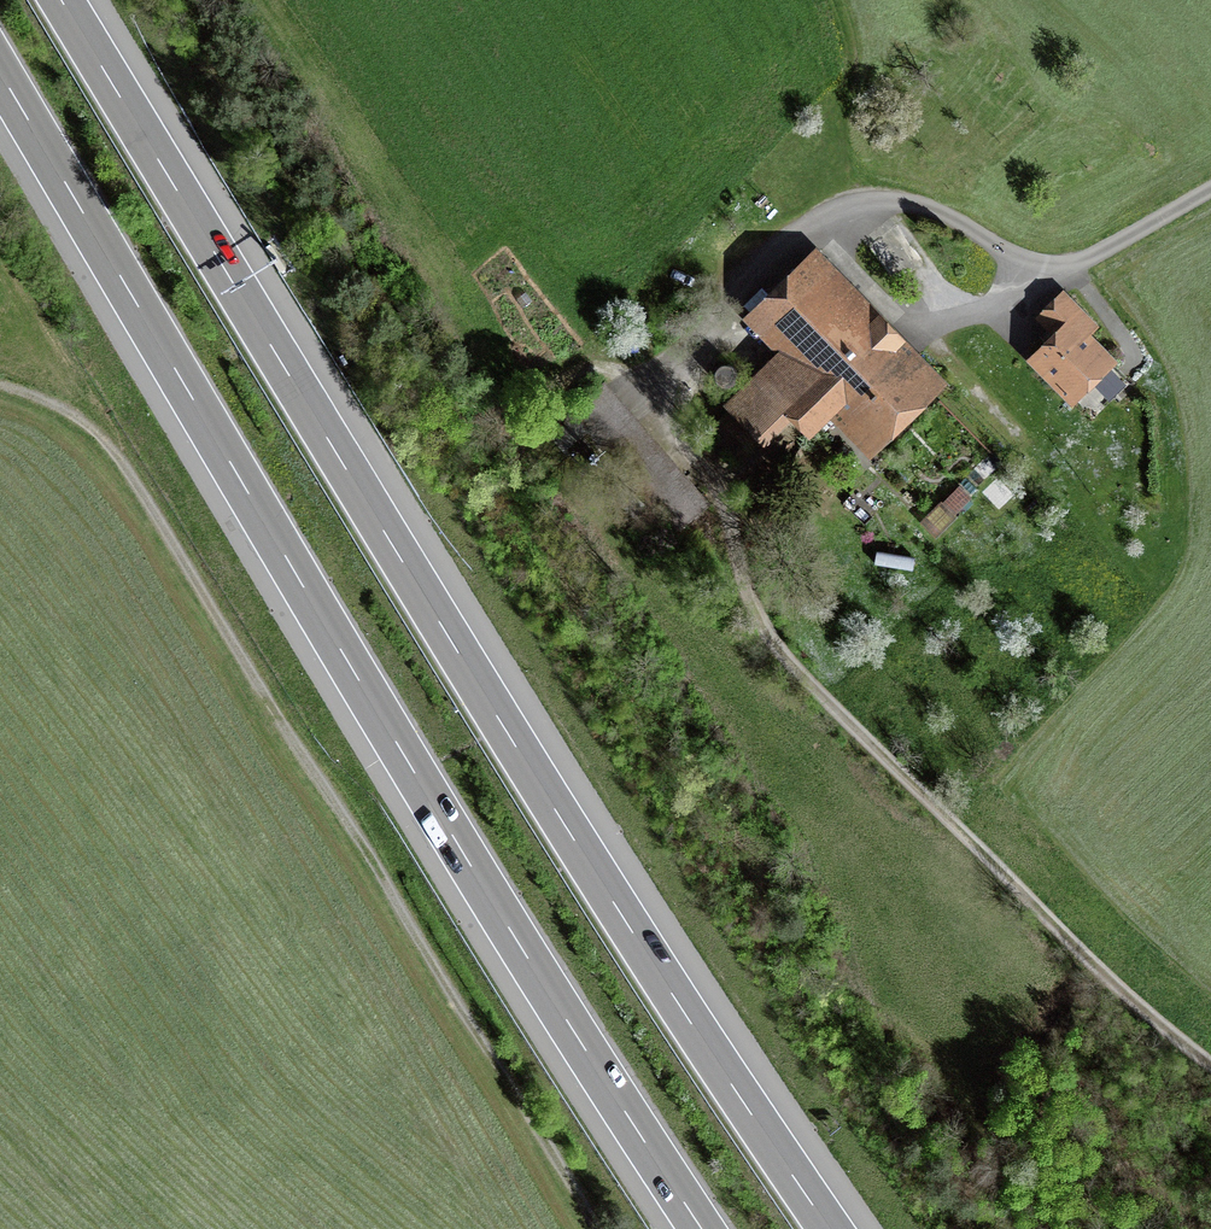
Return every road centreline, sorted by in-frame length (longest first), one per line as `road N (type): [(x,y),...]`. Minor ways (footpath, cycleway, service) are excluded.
road 1 (motorway): [(829,1228),(555,810),(61,0)]
road 2 (motorway): [(0,73),(469,863),(701,1228)]
road 3 (residential): [(1210,1064),(1083,954),(772,640),(721,486),(658,373),(784,245)]
road 4 (track): [(0,385),(64,408),(121,463),(597,1228)]

